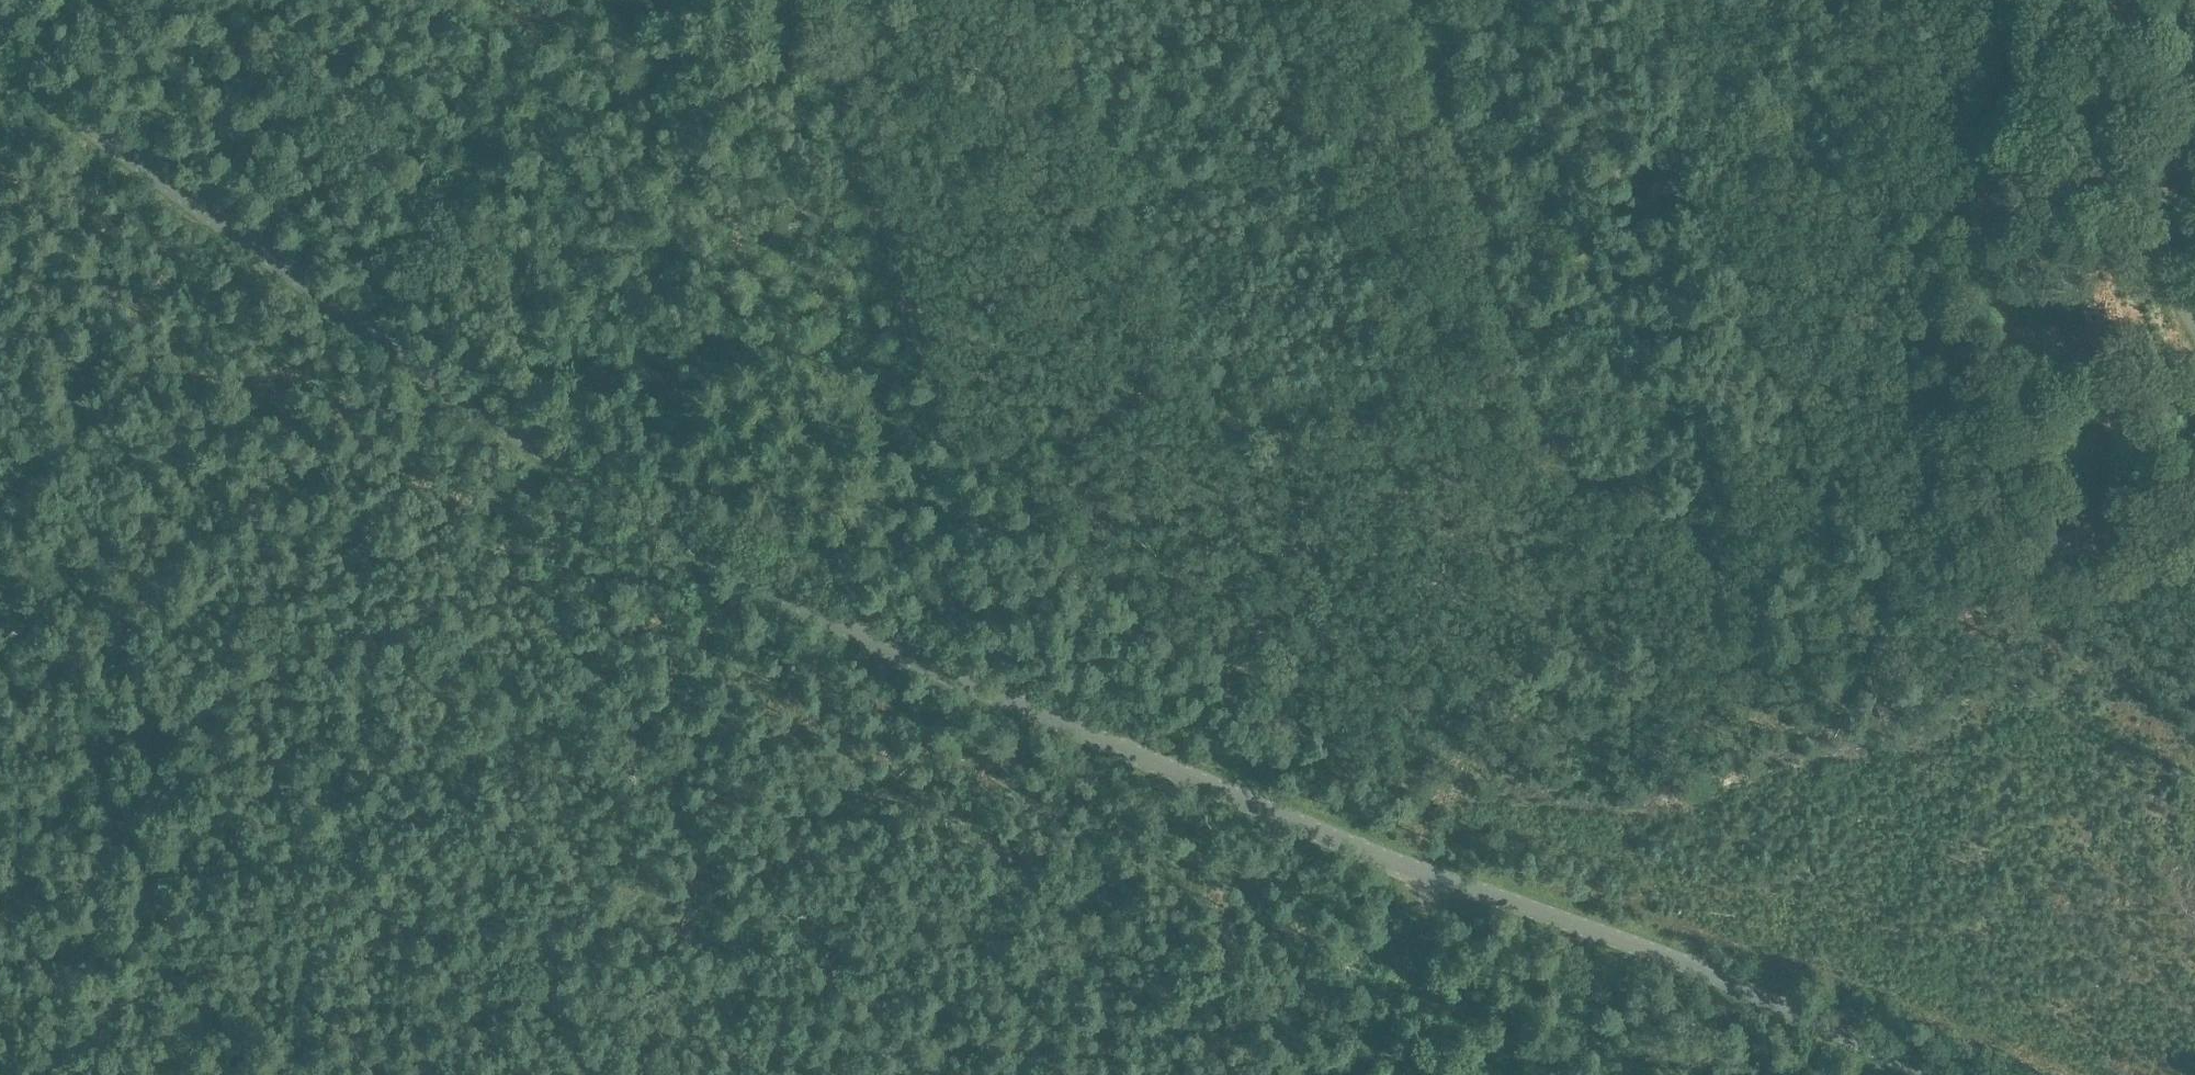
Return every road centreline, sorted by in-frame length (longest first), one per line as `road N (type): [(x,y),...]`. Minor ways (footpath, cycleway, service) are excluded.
road 1 (unclassified): [(1939,1074),(1053,724),(712,559),(399,350),(0,58)]
road 2 (track): [(1053,724),(802,0)]
road 3 (unclassified): [(2194,339),(1973,0)]
road 4 (track): [(1356,1074),(1417,864)]

